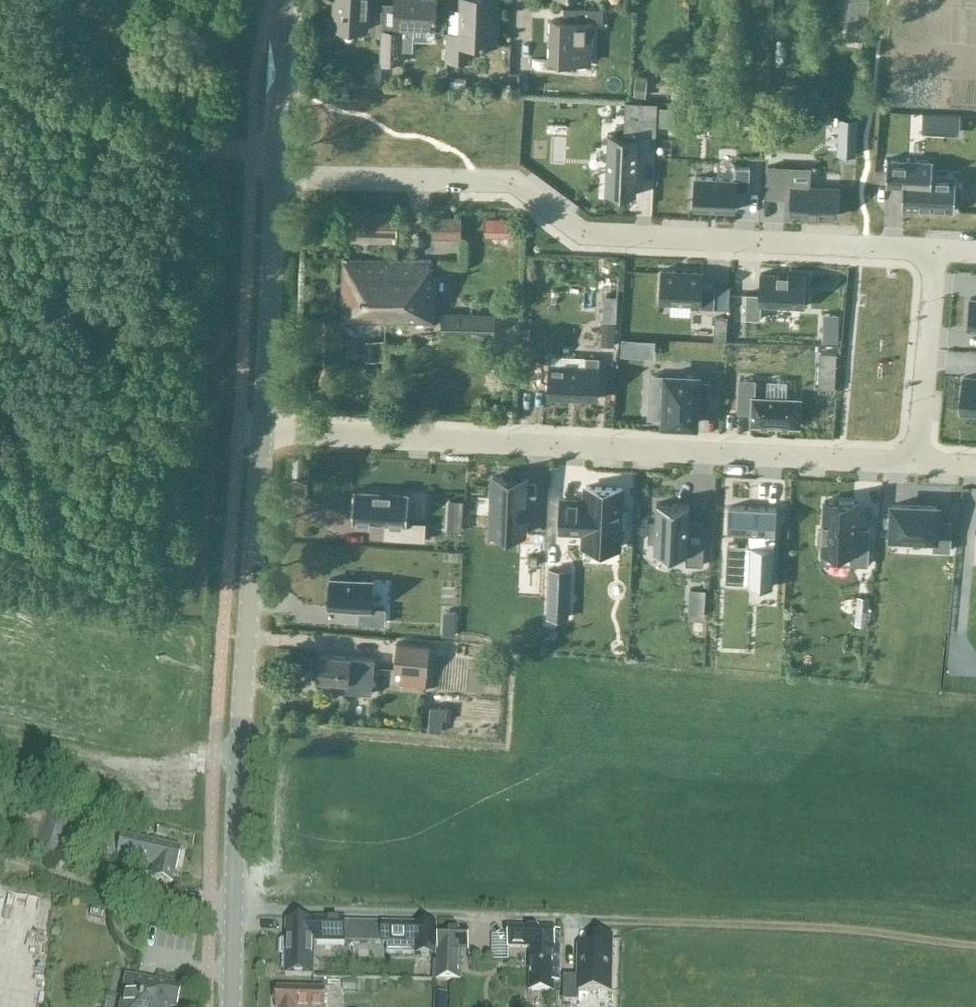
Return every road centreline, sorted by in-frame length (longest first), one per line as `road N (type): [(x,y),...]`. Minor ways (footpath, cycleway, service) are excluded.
road 1 (residential): [(280,175),(516,186),(587,236),(936,252)]
road 2 (residential): [(263,429),(922,464)]
road 3 (tertiary): [(233,908),(263,429)]
road 4 (unclassified): [(233,908),(613,918)]
road 5 (track): [(613,918),(975,943)]
road 6 (tertiary): [(263,429),(280,175)]
road 7 (residential): [(922,464),(936,252)]
road 8 (tertiary): [(280,175),(290,0)]

